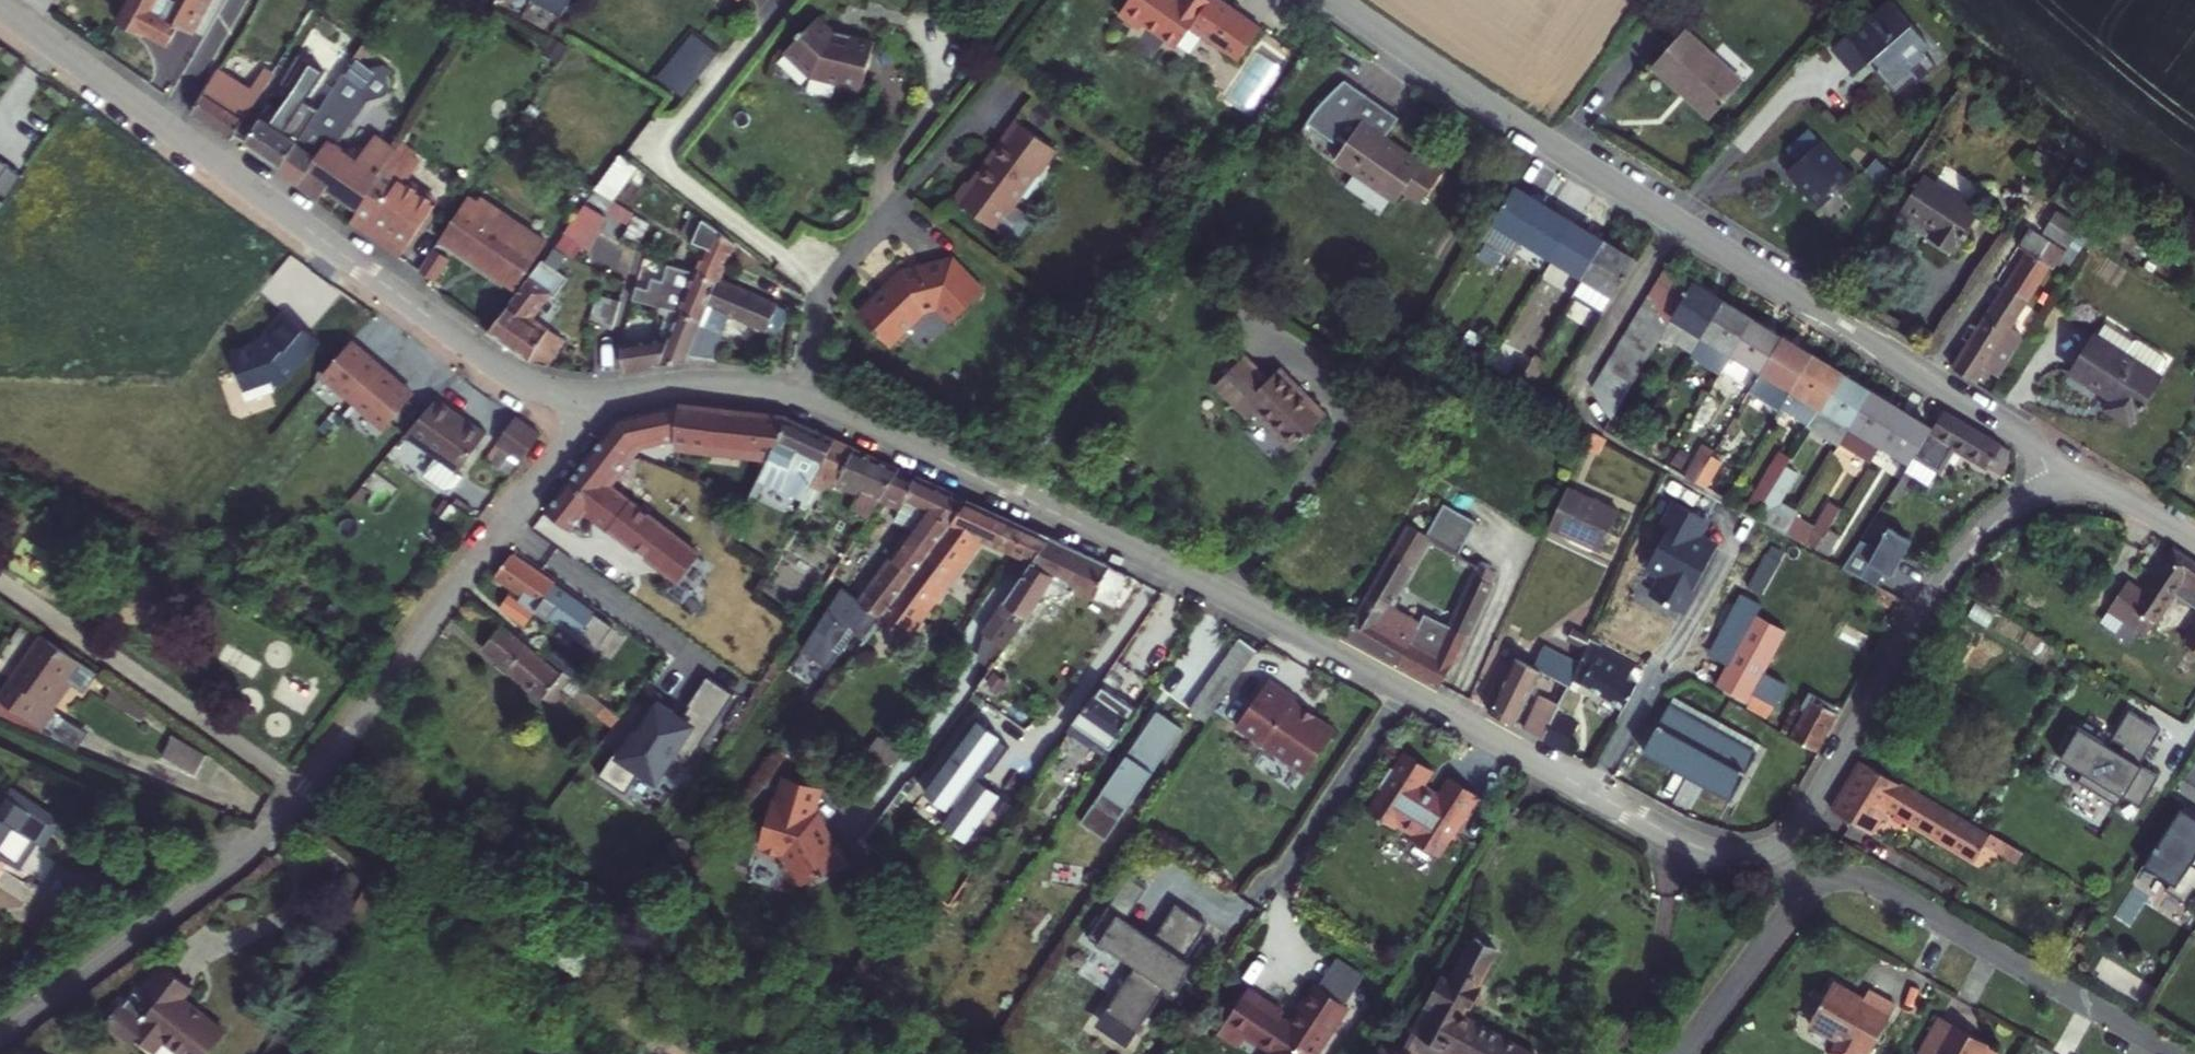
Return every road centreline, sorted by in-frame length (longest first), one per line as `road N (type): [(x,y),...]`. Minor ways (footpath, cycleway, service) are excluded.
road 1 (residential): [(800,398),(1200,580),(1667,833),(1726,855),(1778,845)]
road 2 (residential): [(1333,0),(1583,164),(2008,424),(2045,464),(2053,489)]
road 3 (residential): [(0,6),(507,373),(549,389),(600,393)]
road 4 (residential): [(255,847),(600,393)]
road 5 (residential): [(1778,845),(1811,811),(1974,540),(2025,499),(2053,489)]
road 6 (residential): [(1802,896),(1840,879),(1872,885),(2173,1053)]
road 7 (residential): [(800,398),(818,317),(842,270),(982,112)]
road 8 (residential): [(0,1037),(255,847)]
road 9 (residential): [(0,736),(255,847)]
road 10 (residential): [(600,393),(710,384),(800,398)]
road 11 (residential): [(1802,896),(1683,1053)]
road 12 (residential): [(2053,489),(2116,494),(2194,541)]

